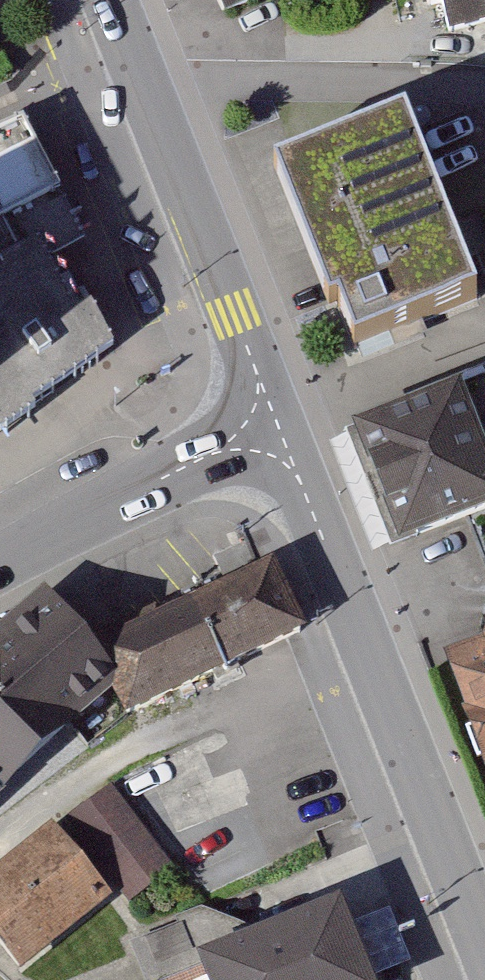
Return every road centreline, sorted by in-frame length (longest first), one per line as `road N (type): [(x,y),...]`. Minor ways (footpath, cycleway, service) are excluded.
road 1 (tertiary): [(262,434),(300,480),(484,945)]
road 2 (tertiary): [(109,0),(260,383),(262,434)]
road 3 (residential): [(262,434),(0,561)]

